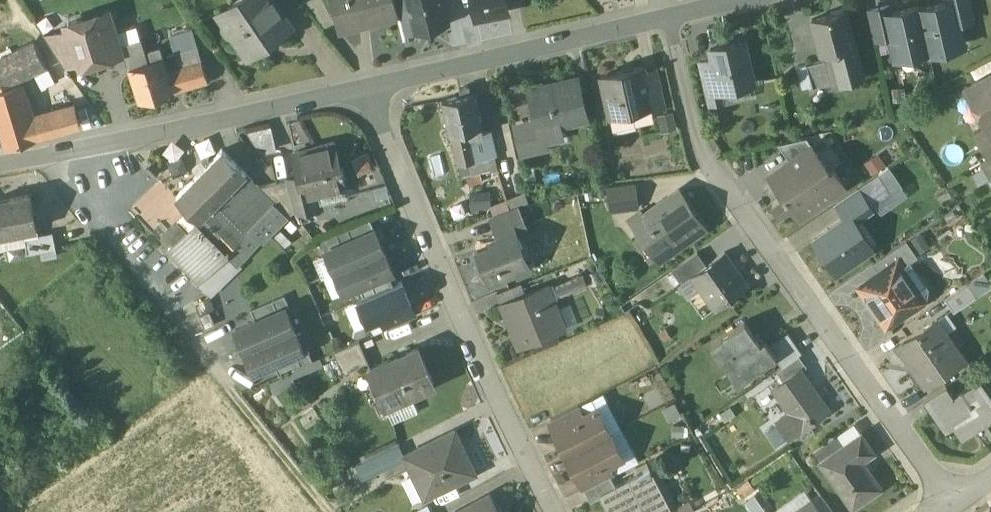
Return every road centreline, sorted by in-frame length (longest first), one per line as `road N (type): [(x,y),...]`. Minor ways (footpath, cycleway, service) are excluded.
road 1 (residential): [(959,511),(725,192),(668,18)]
road 2 (residential): [(558,511),(367,88)]
road 3 (track): [(46,159),(330,511)]
road 4 (residential): [(0,168),(367,88)]
road 5 (residential): [(367,88),(668,18)]
road 6 (track): [(3,511),(210,364)]

